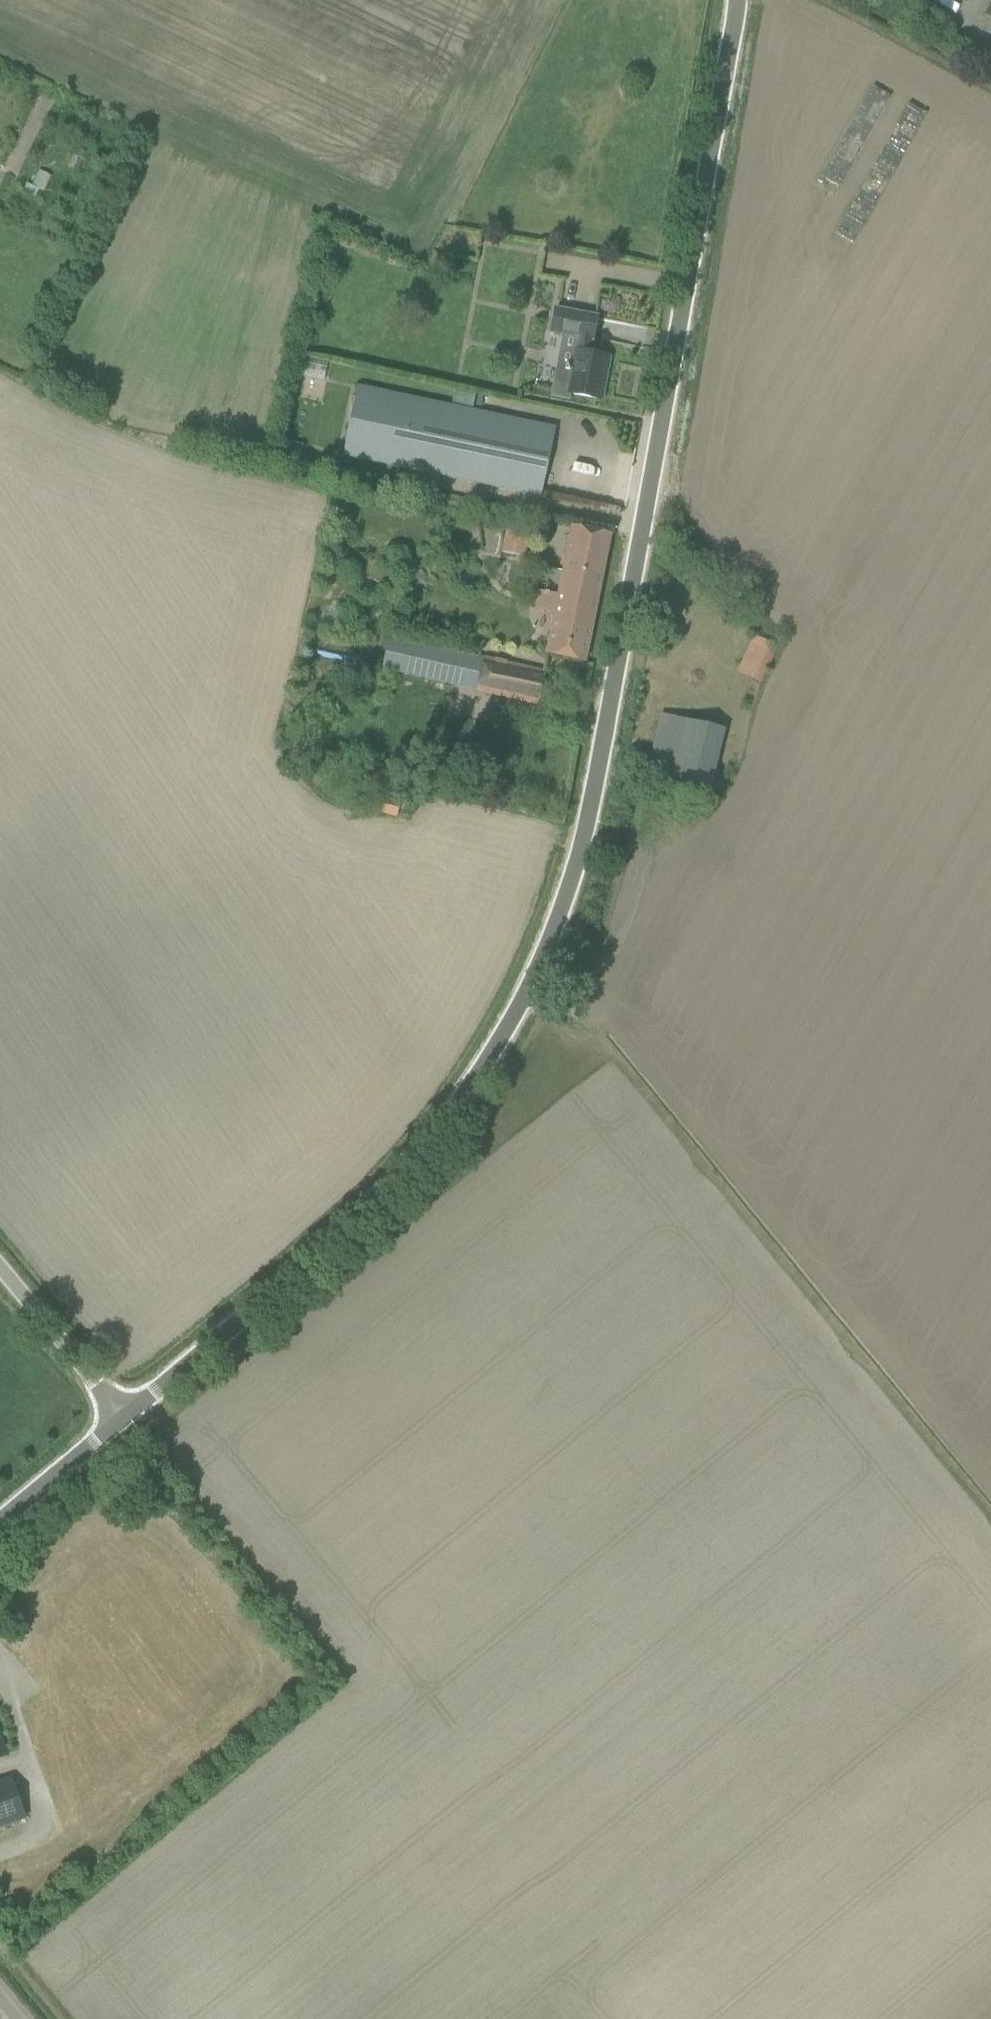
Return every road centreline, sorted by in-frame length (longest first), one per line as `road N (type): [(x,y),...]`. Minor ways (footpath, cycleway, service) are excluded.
road 1 (unclassified): [(124,1421),(290,1273),(445,1118),(518,1007),(574,878),(610,722),(738,0)]
road 2 (unclassified): [(124,1421),(0,1267)]
road 3 (unclassified): [(0,1522),(124,1421)]

